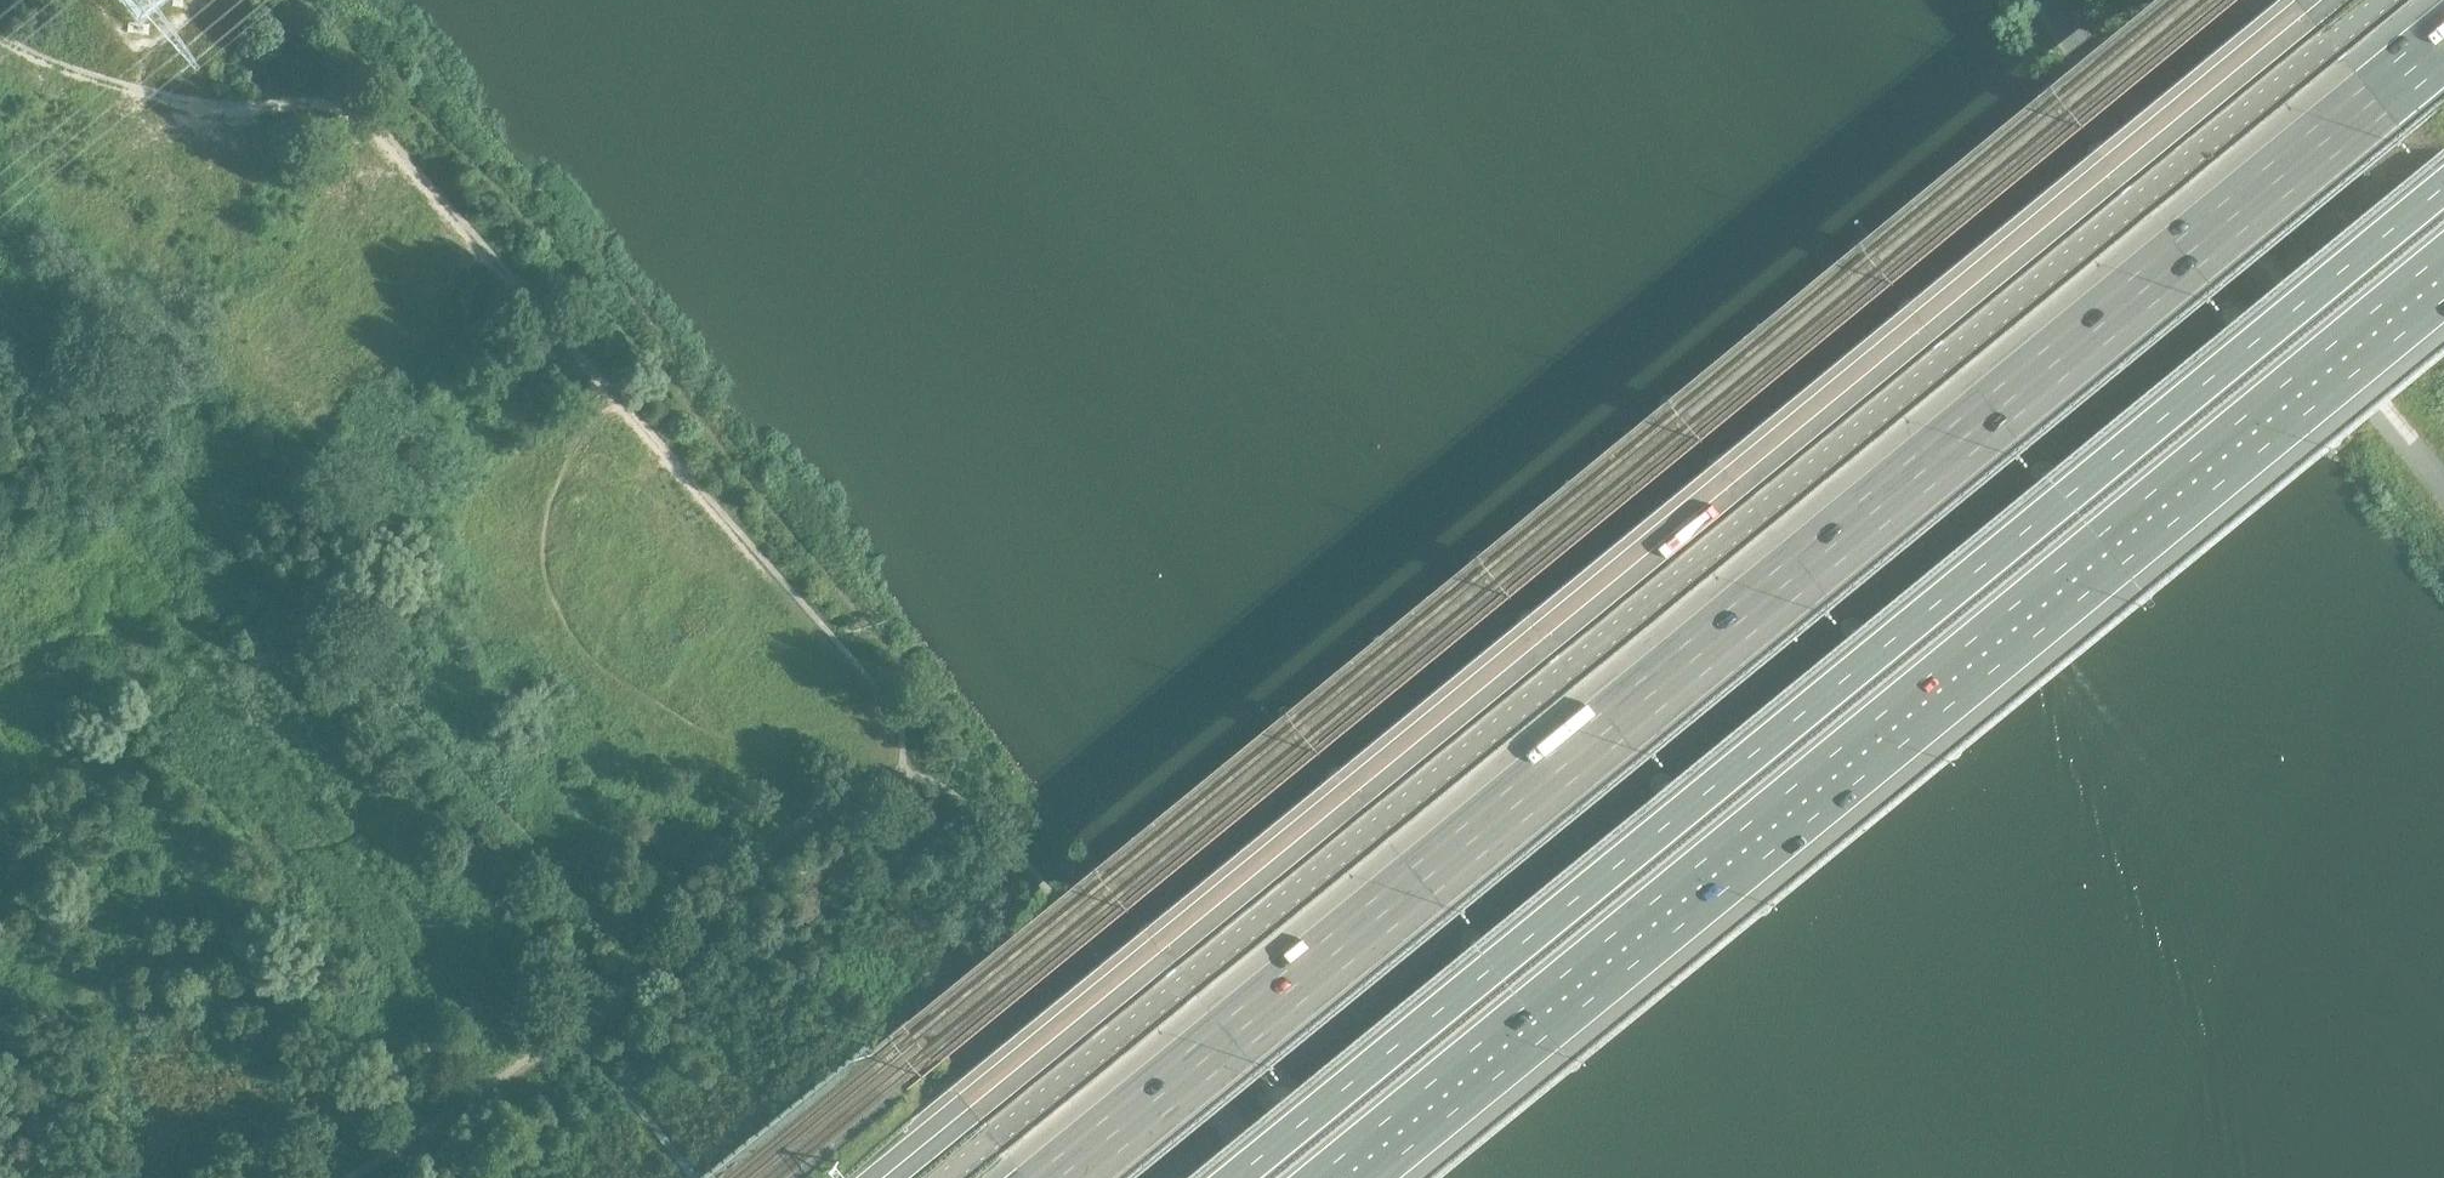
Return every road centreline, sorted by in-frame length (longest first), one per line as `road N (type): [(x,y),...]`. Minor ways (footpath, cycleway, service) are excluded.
road 1 (unclassified): [(946,1177),(2383,0)]
road 2 (motorway): [(2443,40),(1061,1177)]
road 3 (motorway): [(2443,185),(1233,1177)]
road 4 (motorway): [(1343,1177),(2443,275)]

